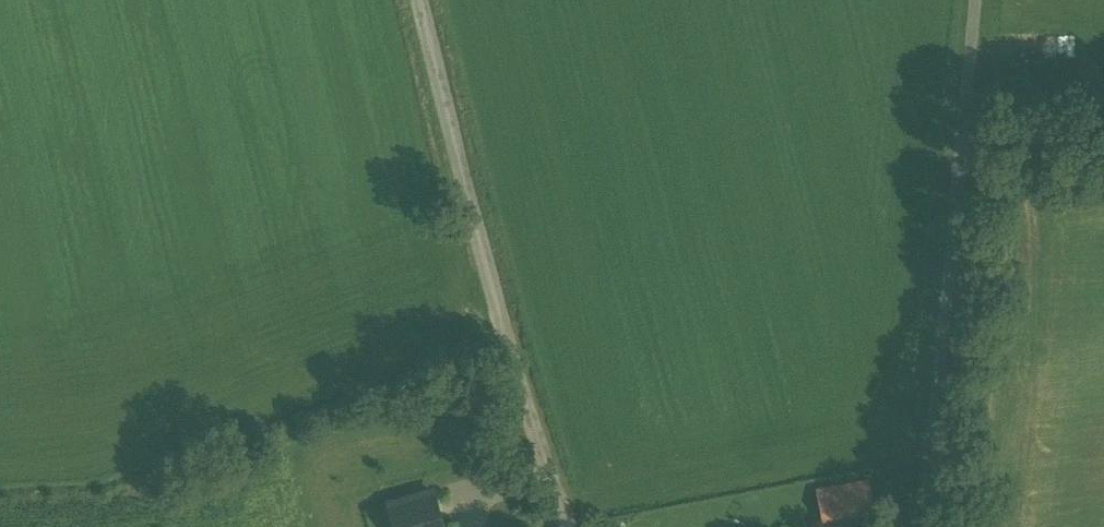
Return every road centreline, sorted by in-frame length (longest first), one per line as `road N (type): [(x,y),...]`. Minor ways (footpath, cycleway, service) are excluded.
road 1 (unclassified): [(568,526),(541,471),(422,0)]
road 2 (unclassified): [(911,526),(979,0)]
road 3 (track): [(966,129),(1103,119)]

